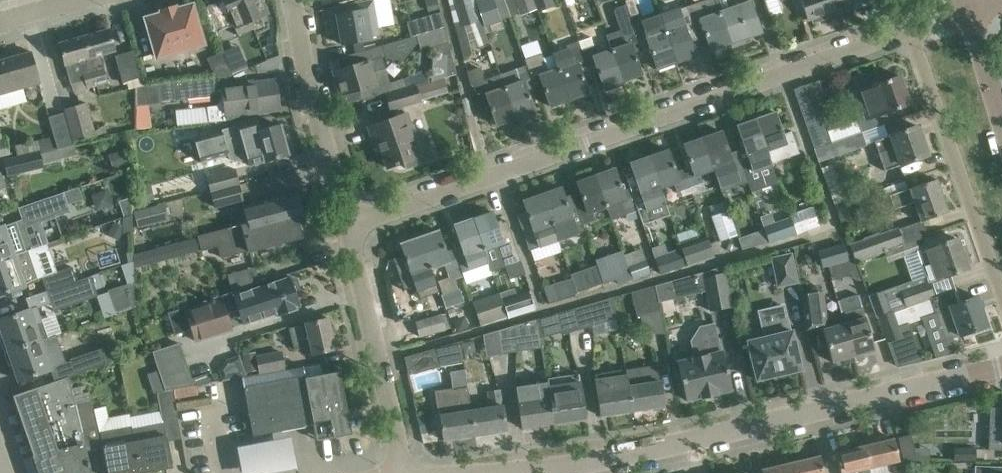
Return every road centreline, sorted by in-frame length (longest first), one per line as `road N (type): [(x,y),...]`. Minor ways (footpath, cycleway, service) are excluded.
road 1 (residential): [(347,224),(913,28)]
road 2 (residential): [(497,472),(622,457),(1001,368)]
road 3 (residential): [(1001,289),(913,28)]
road 4 (residential): [(404,472),(347,224)]
road 5 (residential): [(347,224),(294,0)]

